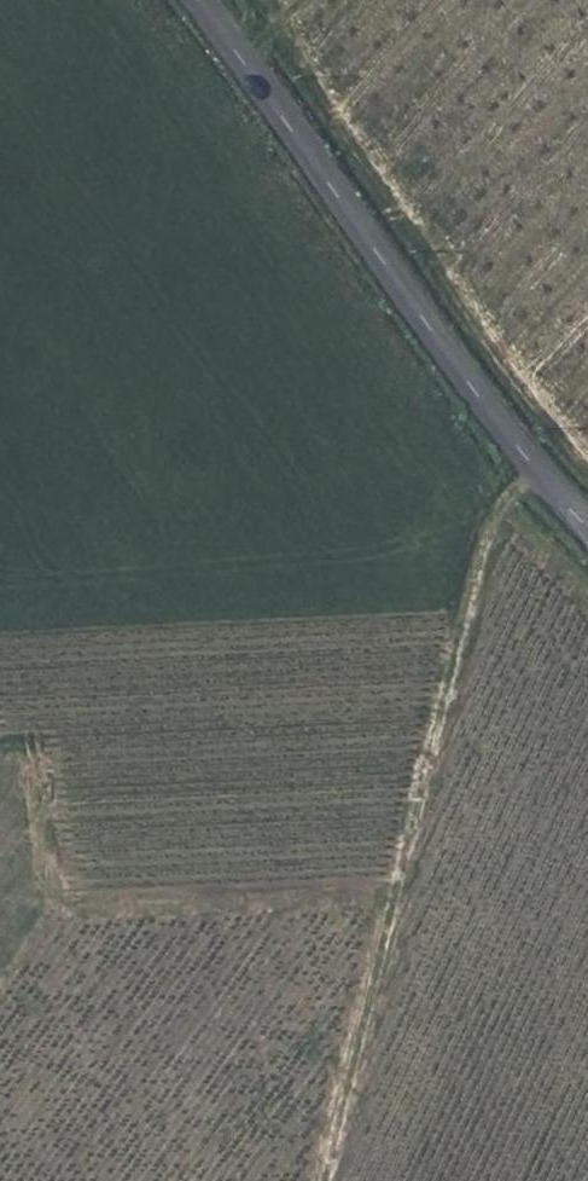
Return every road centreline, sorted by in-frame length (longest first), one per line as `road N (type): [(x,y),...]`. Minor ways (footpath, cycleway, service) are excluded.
road 1 (track): [(324,1180),(486,538),(510,494),(535,474)]
road 2 (tertiary): [(587,534),(535,474),(194,0)]
road 3 (track): [(392,901),(84,911),(55,890),(30,751),(0,742)]

